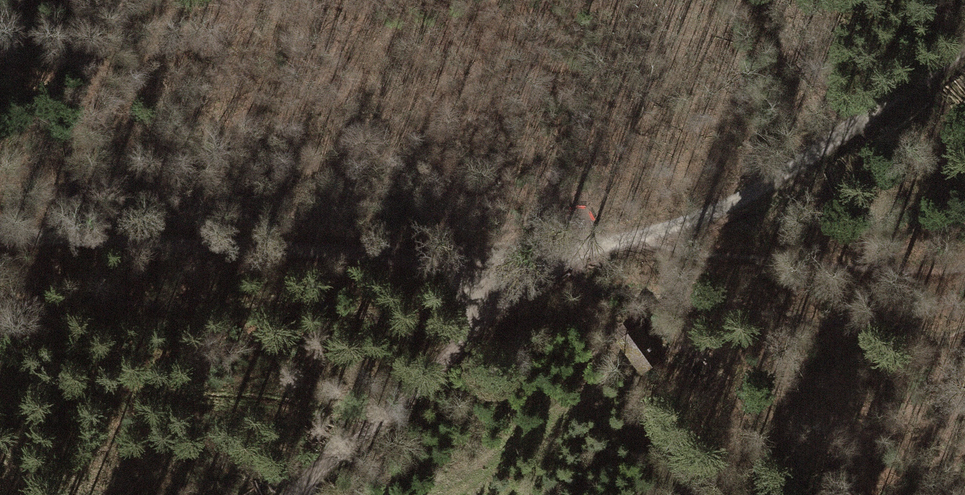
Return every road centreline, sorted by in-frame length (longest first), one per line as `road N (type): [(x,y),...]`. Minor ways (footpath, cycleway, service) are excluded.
road 1 (track): [(498,292),(364,256),(0,240)]
road 2 (track): [(628,239),(698,220),(776,179),(964,49)]
road 3 (track): [(498,292),(460,352),(293,494)]
road 4 (track): [(628,239),(567,254),(498,292)]

